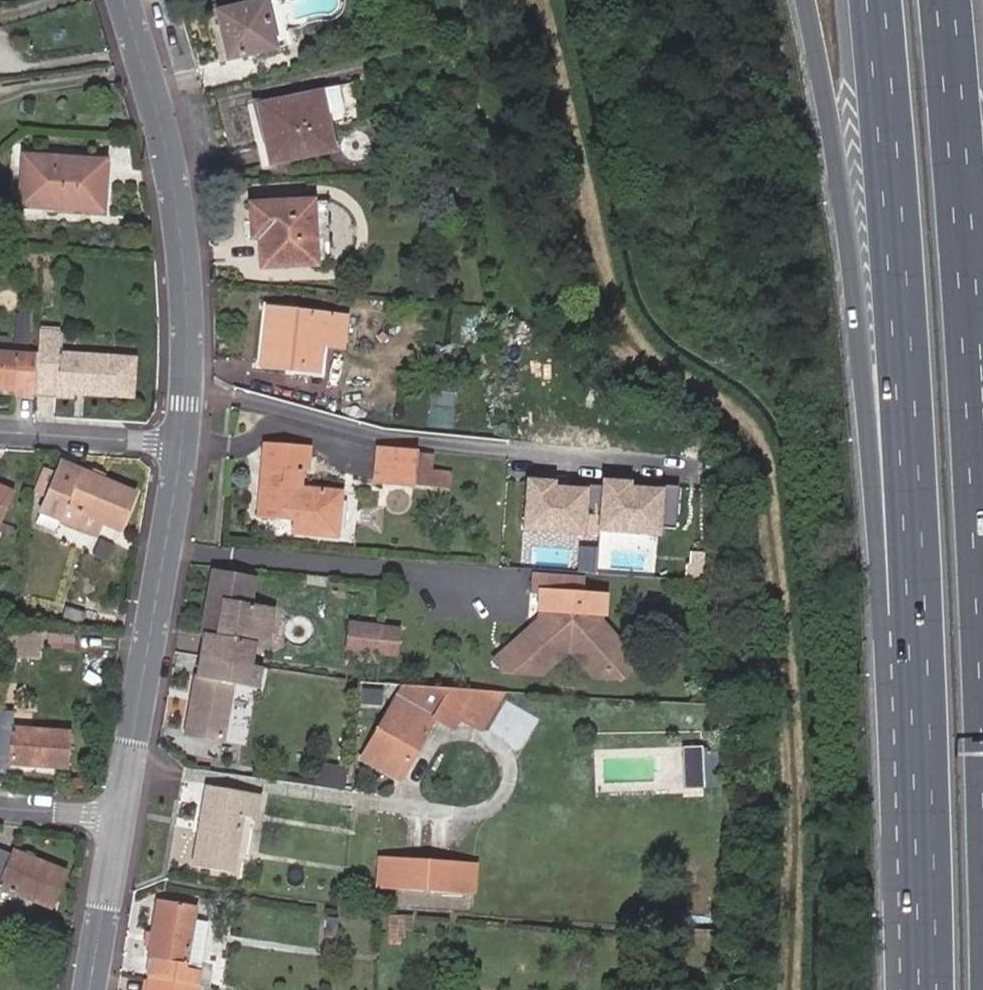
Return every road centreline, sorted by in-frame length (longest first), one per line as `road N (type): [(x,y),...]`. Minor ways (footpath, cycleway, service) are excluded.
road 1 (trunk): [(807,0),(850,223),(882,578),(924,636)]
road 2 (trunk): [(878,0),(924,636)]
road 3 (residential): [(184,442),(183,272),(174,188),(120,0)]
road 4 (trunk): [(976,403),(947,0)]
road 5 (residential): [(125,819),(184,442)]
road 6 (trunk): [(924,636),(927,989)]
road 7 (residential): [(184,442),(0,433)]
road 8 (trunk): [(982,585),(976,403)]
road 9 (residential): [(96,989),(125,819)]
road 10 (residential): [(125,819),(0,807)]

